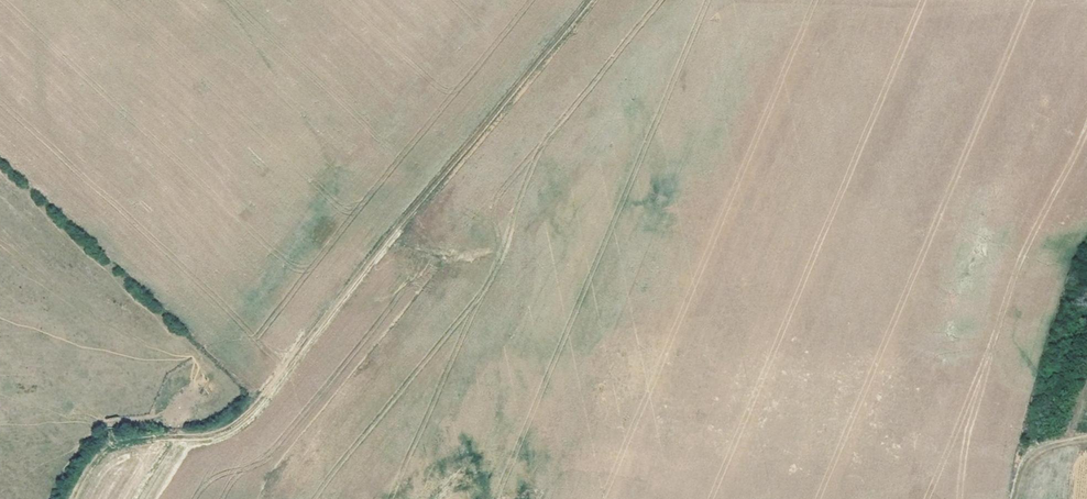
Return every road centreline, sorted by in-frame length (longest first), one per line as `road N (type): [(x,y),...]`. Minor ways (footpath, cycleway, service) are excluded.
road 1 (track): [(73,498),(106,451),(200,438),(263,402),(591,0)]

